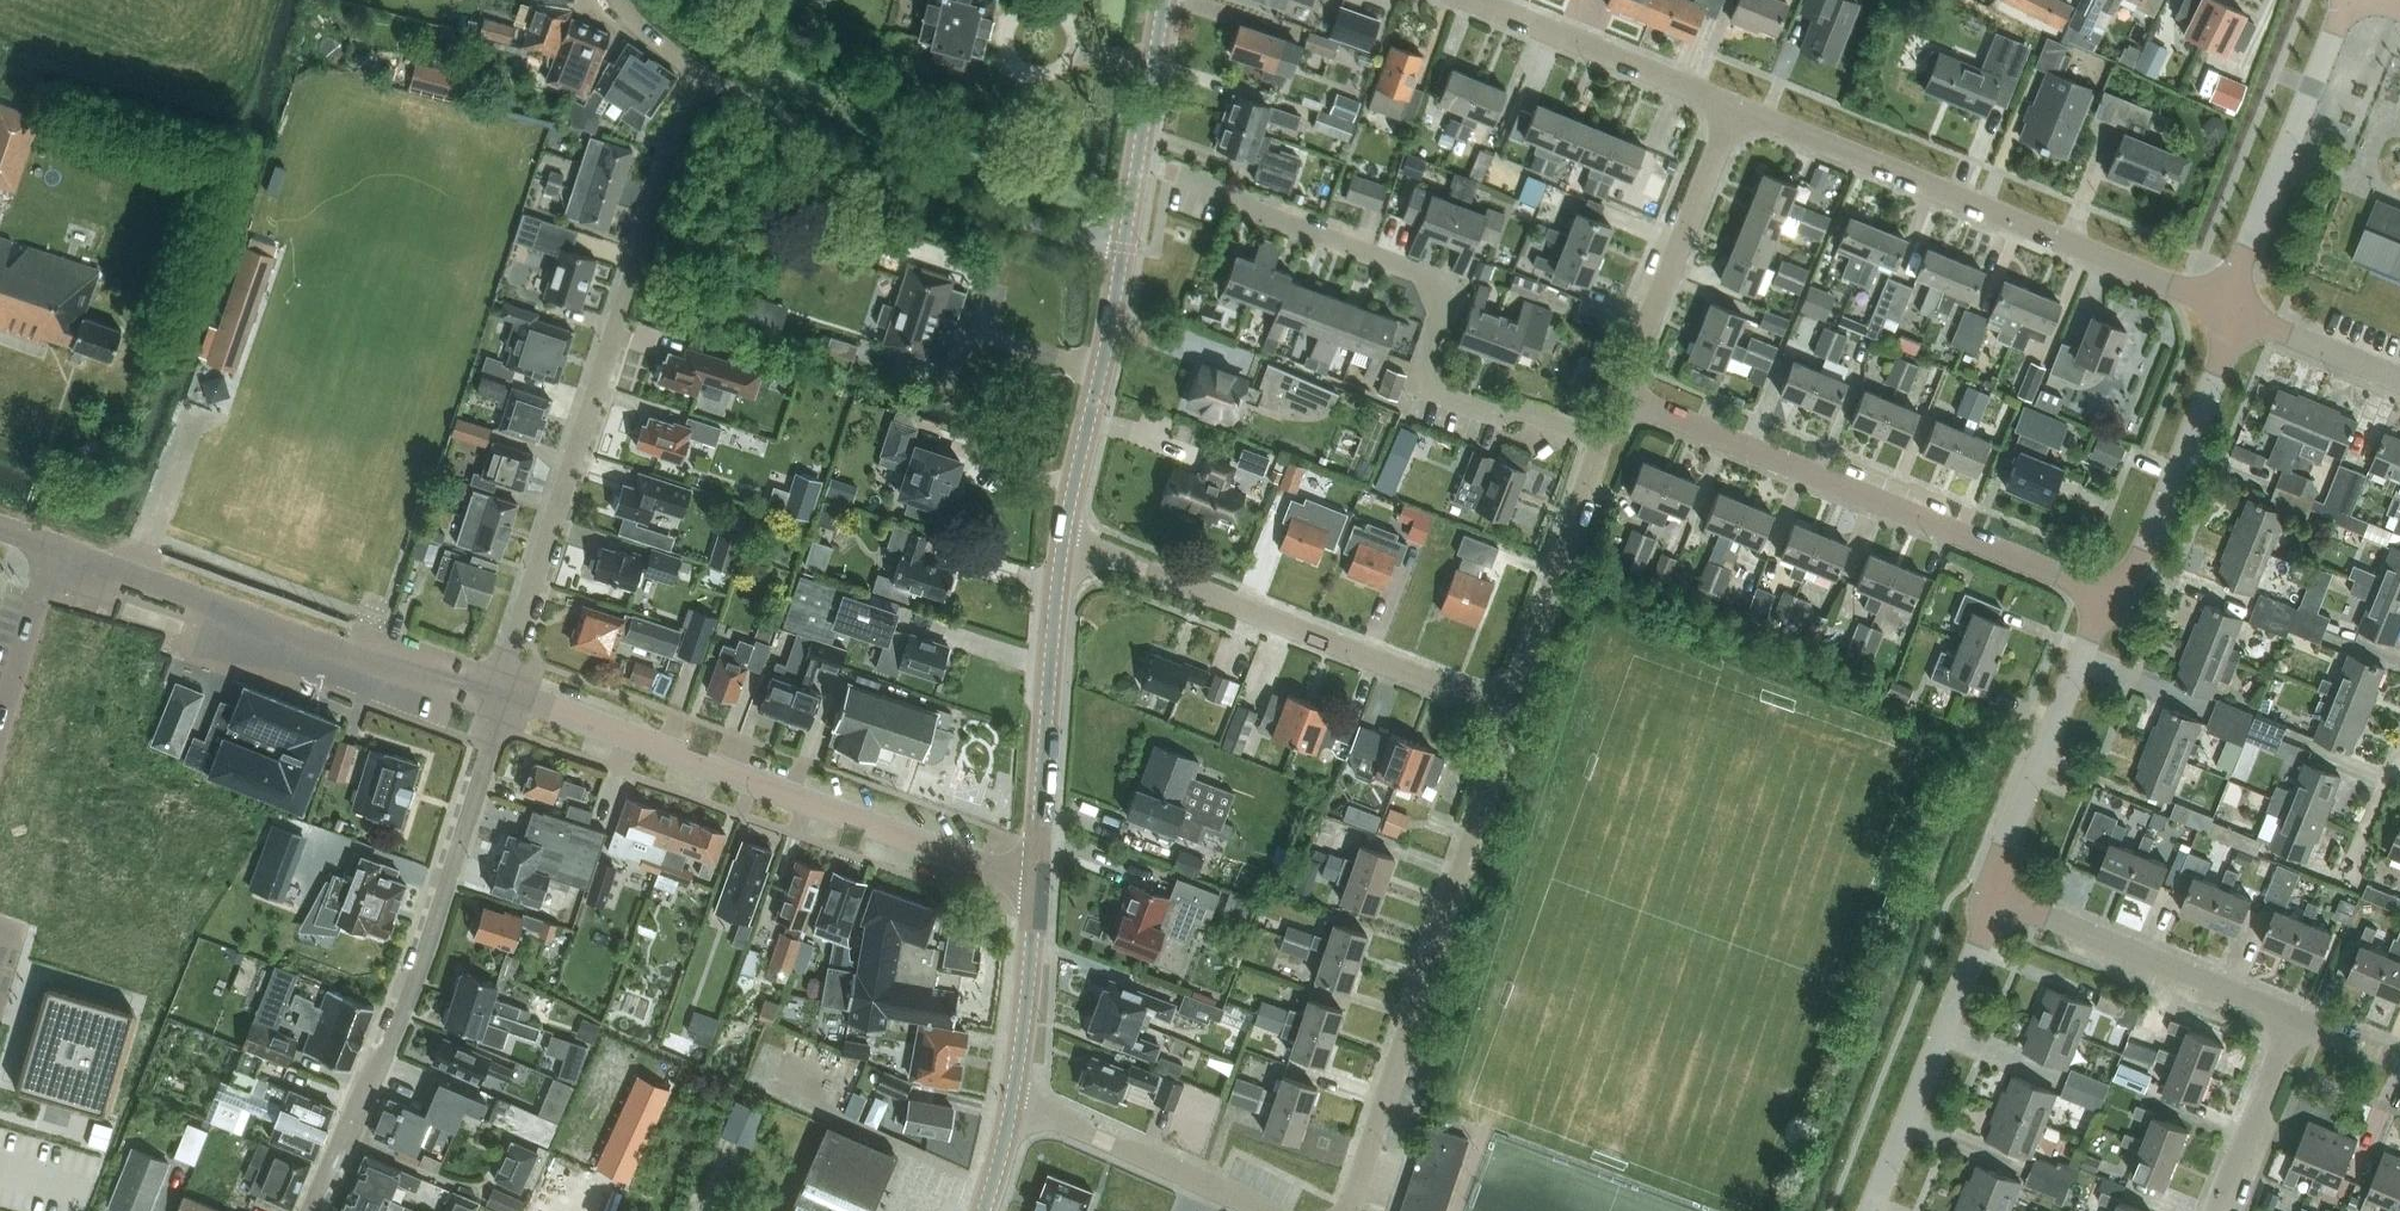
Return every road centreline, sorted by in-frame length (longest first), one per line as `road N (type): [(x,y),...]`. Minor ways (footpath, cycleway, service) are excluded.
road 1 (residential): [(501,693),(703,75)]
road 2 (residential): [(1604,440),(1518,406),(1496,416),(1429,392),(1420,371),(1452,285),(1138,161)]
road 3 (unclassified): [(1035,885),(501,693)]
road 4 (residential): [(308,1210),(421,962),(501,693)]
road 5 (residential): [(2122,602),(1622,393)]
road 6 (residential): [(2234,310),(1735,107)]
road 7 (residential): [(1348,1210),(1516,712)]
road 8 (unclassified): [(501,693),(377,651),(330,663),(237,629),(211,604),(52,546)]
road 9 (residential): [(1516,712),(1065,540)]
road 10 (residential): [(1123,247),(902,176),(703,75)]
road 11 (tertiary): [(1035,885),(1065,540)]
road 12 (residential): [(1871,1210),(1982,939),(1987,894)]
road 13 (unclassified): [(2234,310),(2245,252),(2353,0)]
road 14 (residential): [(2295,1017),(1987,894)]
road 15 (residential): [(1987,894),(2089,641),(2122,602)]
road 16 (residential): [(2122,602),(2218,370),(2234,310)]
road 17 (residential): [(1622,393),(1735,107)]
road 18 (tertiary): [(1065,540),(1123,247)]
road 19 (residential): [(1516,712),(1604,440)]
road 20 (residential): [(1735,107),(1470,0)]
road 21 (residential): [(1264,1210),(1011,1102)]
road 22 (tertiary): [(1011,1102),(1035,885)]
road 23 (residential): [(2217,1210),(2295,1017)]
road 24 (residential): [(0,723),(52,546)]
road 25 (residential): [(2399,380),(2234,310)]
road 26 (tertiary): [(1138,161),(1164,0)]

